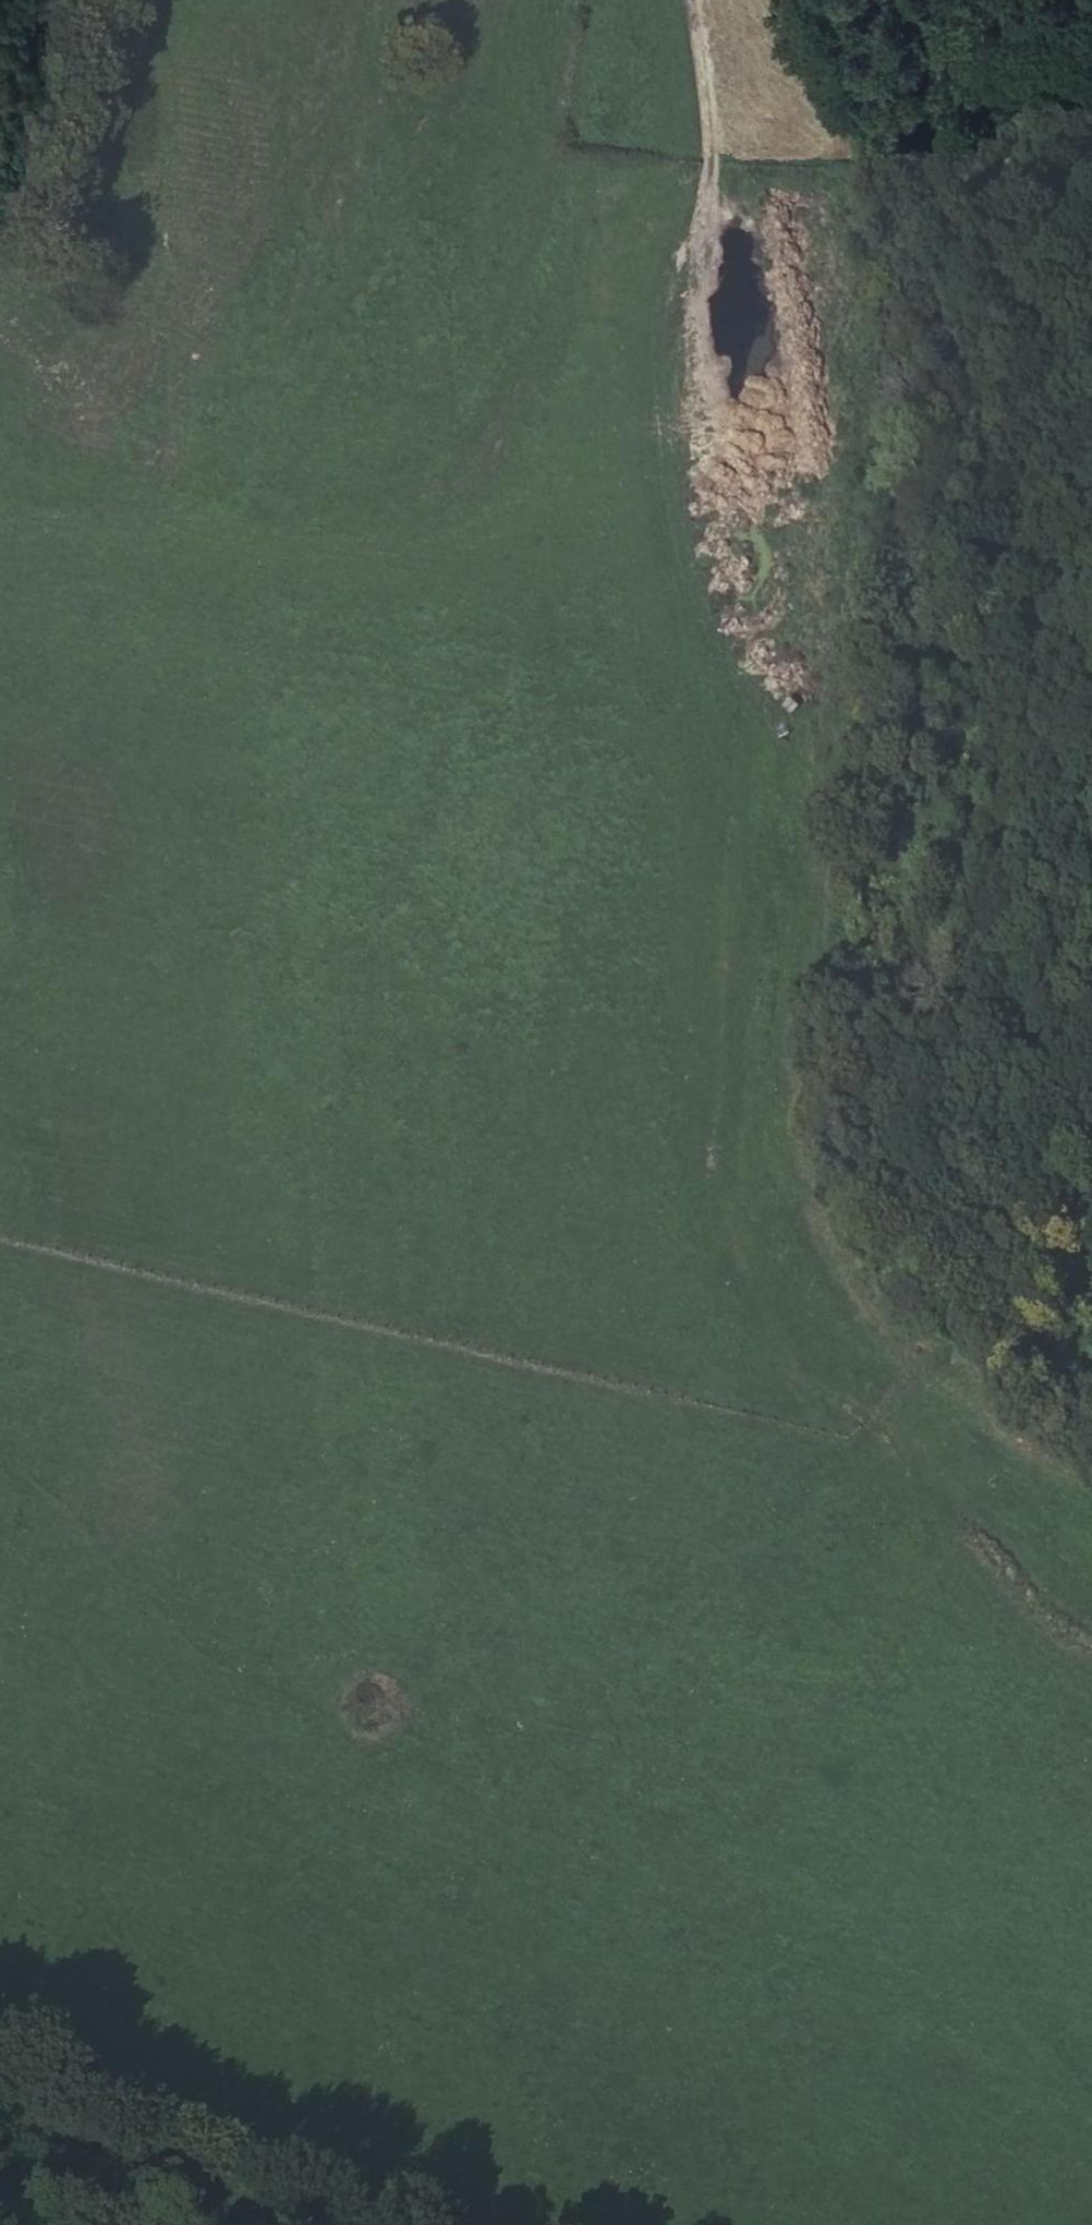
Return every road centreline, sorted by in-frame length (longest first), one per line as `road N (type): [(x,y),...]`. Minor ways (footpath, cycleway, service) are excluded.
road 1 (track): [(0,2129),(281,2224)]

